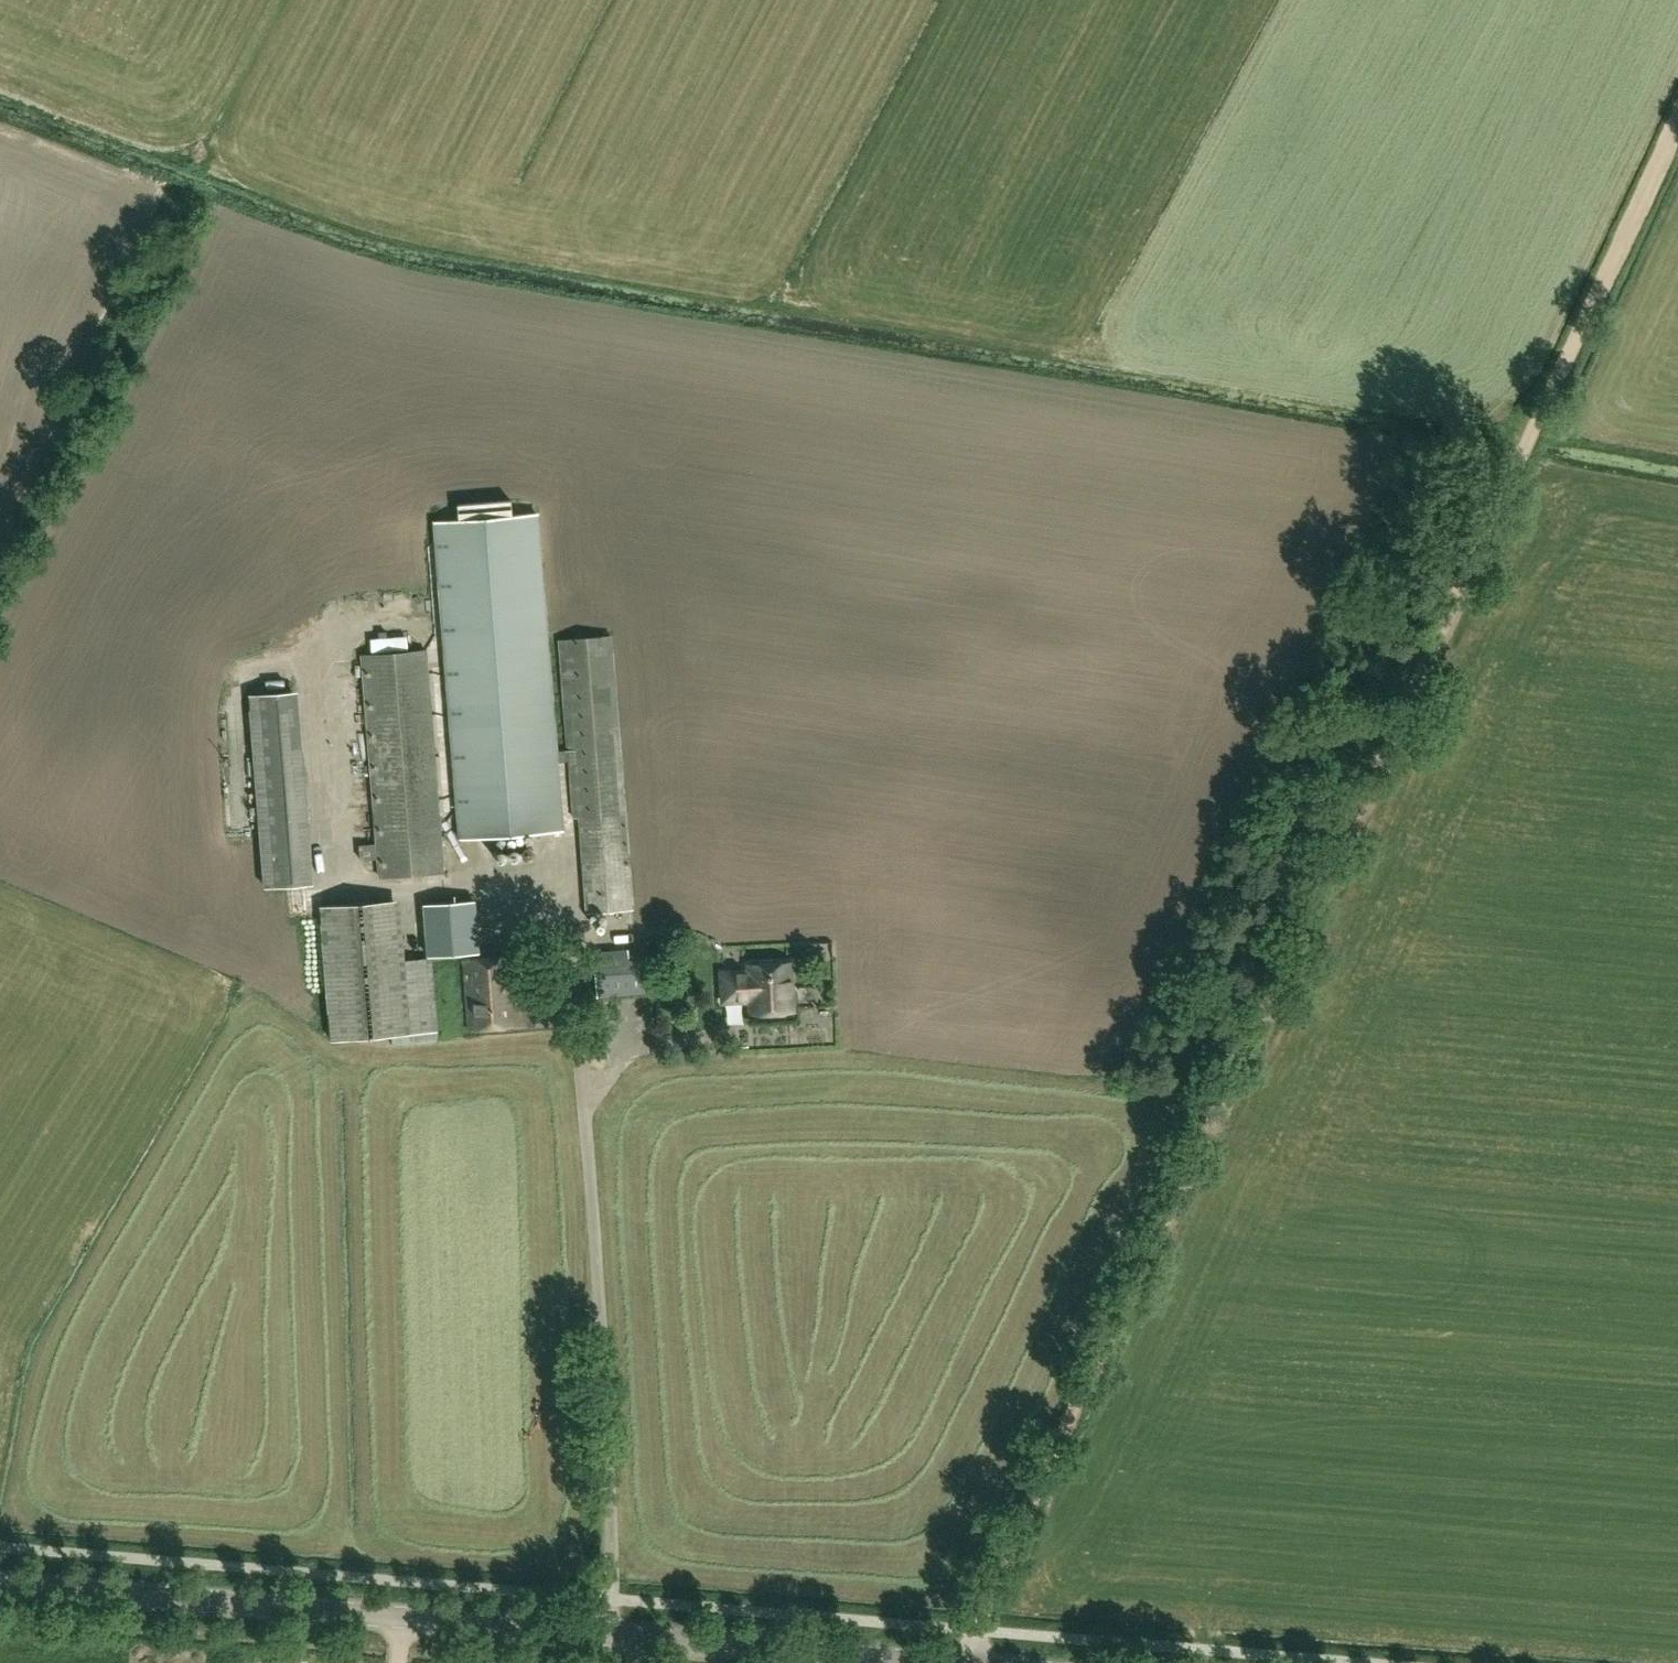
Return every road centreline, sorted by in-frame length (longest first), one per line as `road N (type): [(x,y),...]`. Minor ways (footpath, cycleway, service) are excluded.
road 1 (track): [(1677,120),(978,1628)]
road 2 (tertiary): [(896,1662),(0,1583)]

